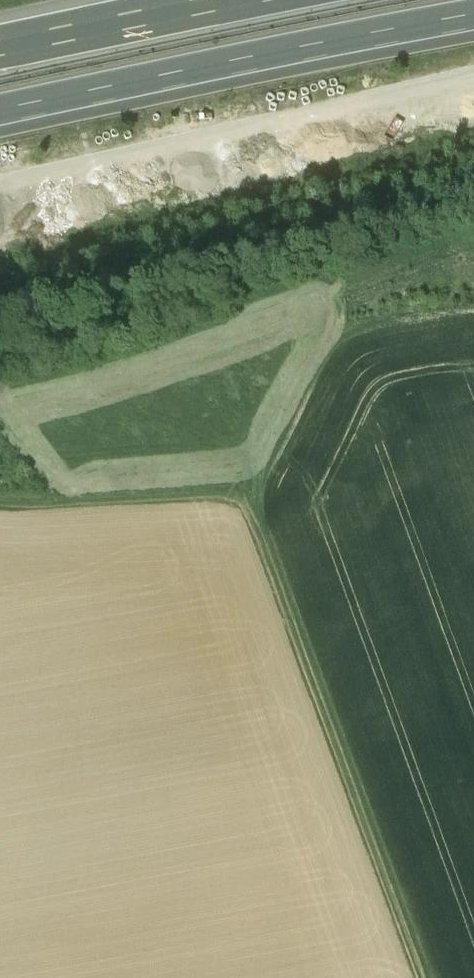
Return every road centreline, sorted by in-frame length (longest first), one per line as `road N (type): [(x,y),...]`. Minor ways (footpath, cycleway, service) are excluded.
road 1 (track): [(425,977),(270,531),(251,509),(191,495),(0,495)]
road 2 (motorway): [(0,102),(473,9)]
road 3 (motorway): [(203,0),(0,39)]

